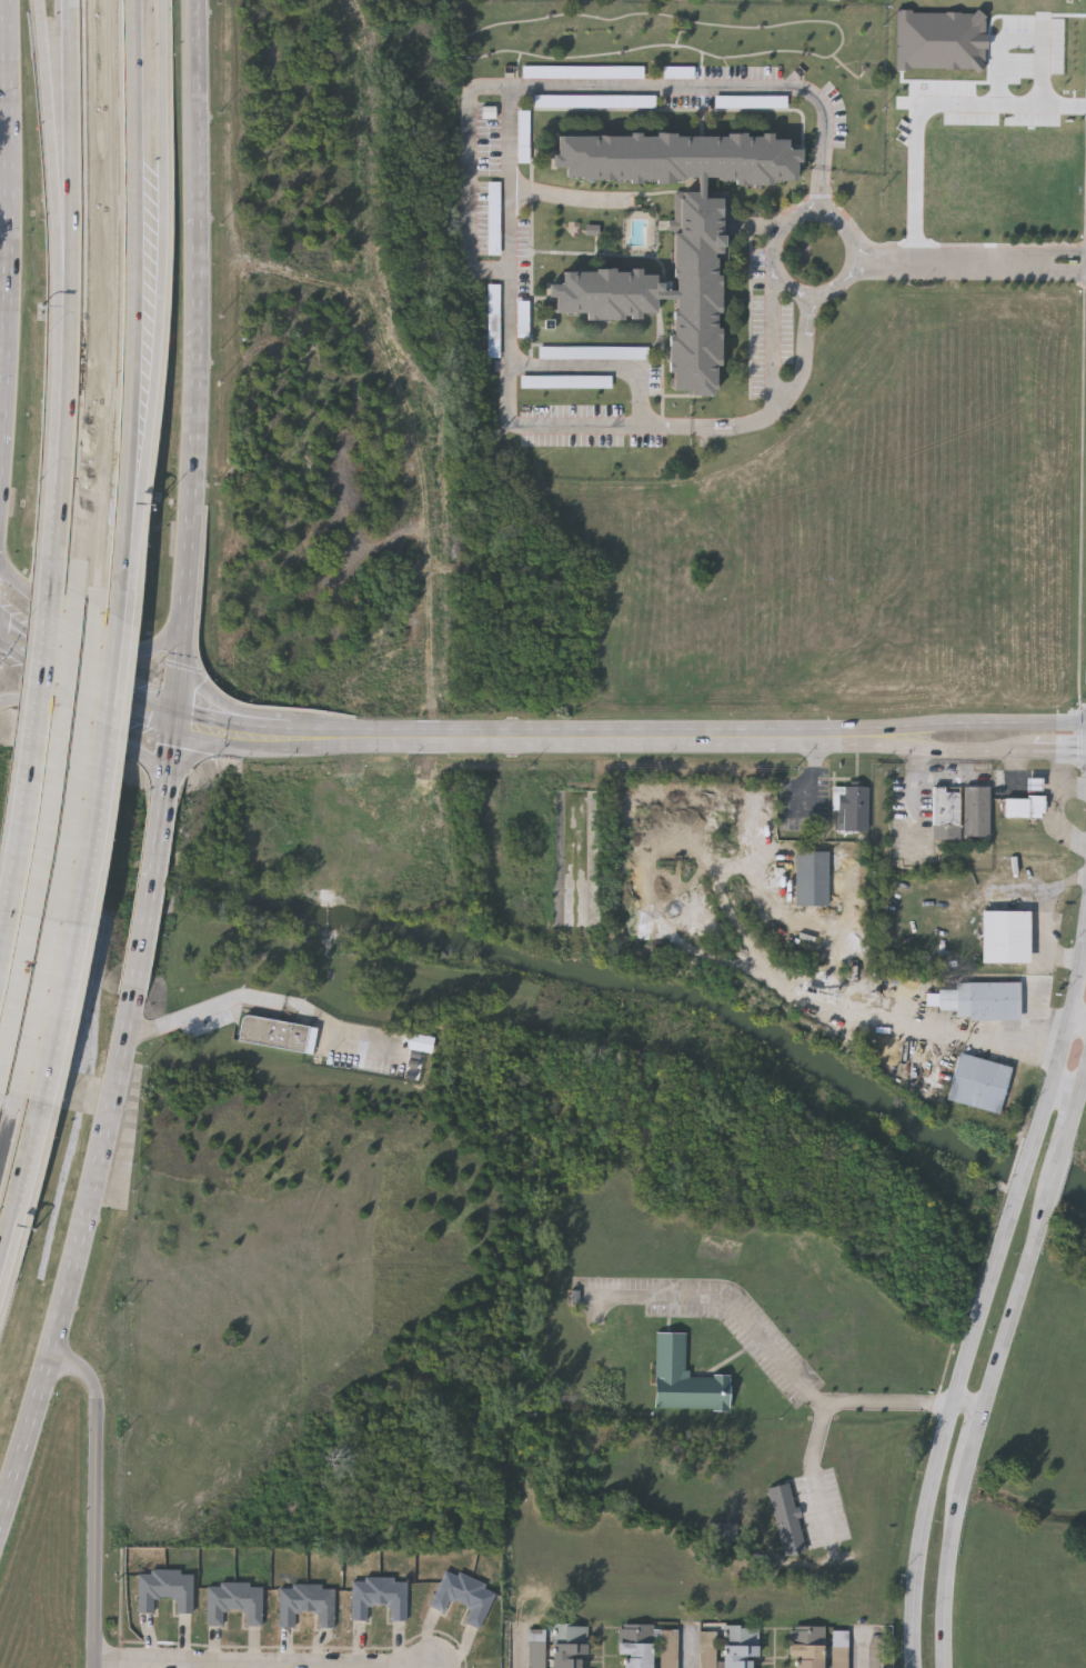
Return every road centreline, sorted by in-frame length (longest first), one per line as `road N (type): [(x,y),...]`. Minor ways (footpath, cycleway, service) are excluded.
road 1 (tertiary): [(839,736),(289,732),(177,718),(104,695)]
road 2 (secondary): [(177,718),(190,547),(194,0)]
road 3 (motorway): [(123,541),(158,349),(164,0)]
road 4 (motorway): [(123,541),(137,280),(136,0)]
road 5 (secondary): [(0,1506),(109,1128),(130,1000)]
road 6 (motorway): [(34,1102),(113,618)]
road 7 (secondary): [(1016,1201),(928,1486),(913,1591),(912,1667)]
road 8 (secondary): [(7,0),(1,381)]
road 9 (motorway): [(40,0),(68,364)]
road 10 (motorway): [(71,0),(68,364)]
road 11 (residential): [(435,1664),(92,1661)]
road 12 (tertiary): [(46,1352),(86,1372),(94,1390),(92,1667)]
road 13 (motorway): [(52,582),(0,919)]
road 14 (tertiary): [(839,736),(914,749),(1085,751)]
road 15 (tertiary): [(1085,721),(932,722),(839,736)]
road 16 (secondary): [(0,558),(52,609),(129,652),(170,636),(184,599)]
road 17 (motorway): [(68,364),(52,582)]
road 18 (secondary): [(353,736),(220,699),(187,659),(182,632)]
road 19 (secondary): [(1085,927),(1035,1138)]
road 20 (secondary): [(163,809),(147,760),(26,702),(0,703)]
road 21 (secondary): [(984,1407),(1040,1211)]
road 22 (secondary): [(130,1000),(163,809)]
road 23 (secondary): [(943,1667),(962,1477)]
road 24 (motorway): [(0,1261),(34,1102)]
road 25 (tertiary): [(0,626),(104,695)]

